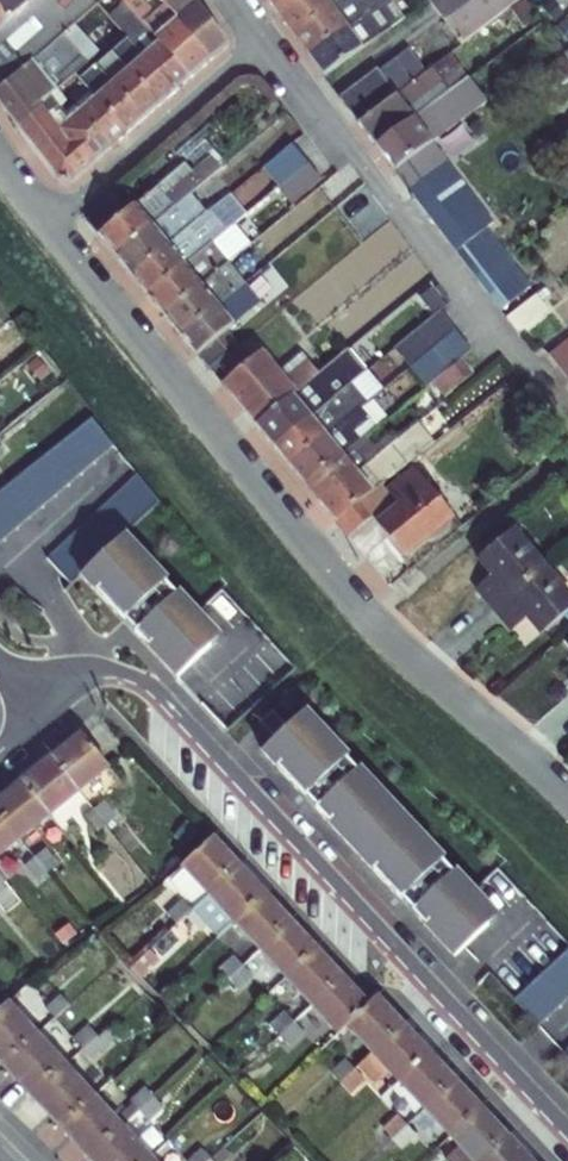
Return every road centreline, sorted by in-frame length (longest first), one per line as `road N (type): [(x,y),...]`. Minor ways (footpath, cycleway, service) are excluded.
road 1 (residential): [(567,792),(377,619),(49,224)]
road 2 (residential): [(567,1132),(155,688),(121,672),(96,672),(39,716)]
road 3 (residential): [(266,40),(565,413)]
road 4 (residential): [(49,224),(266,40)]

